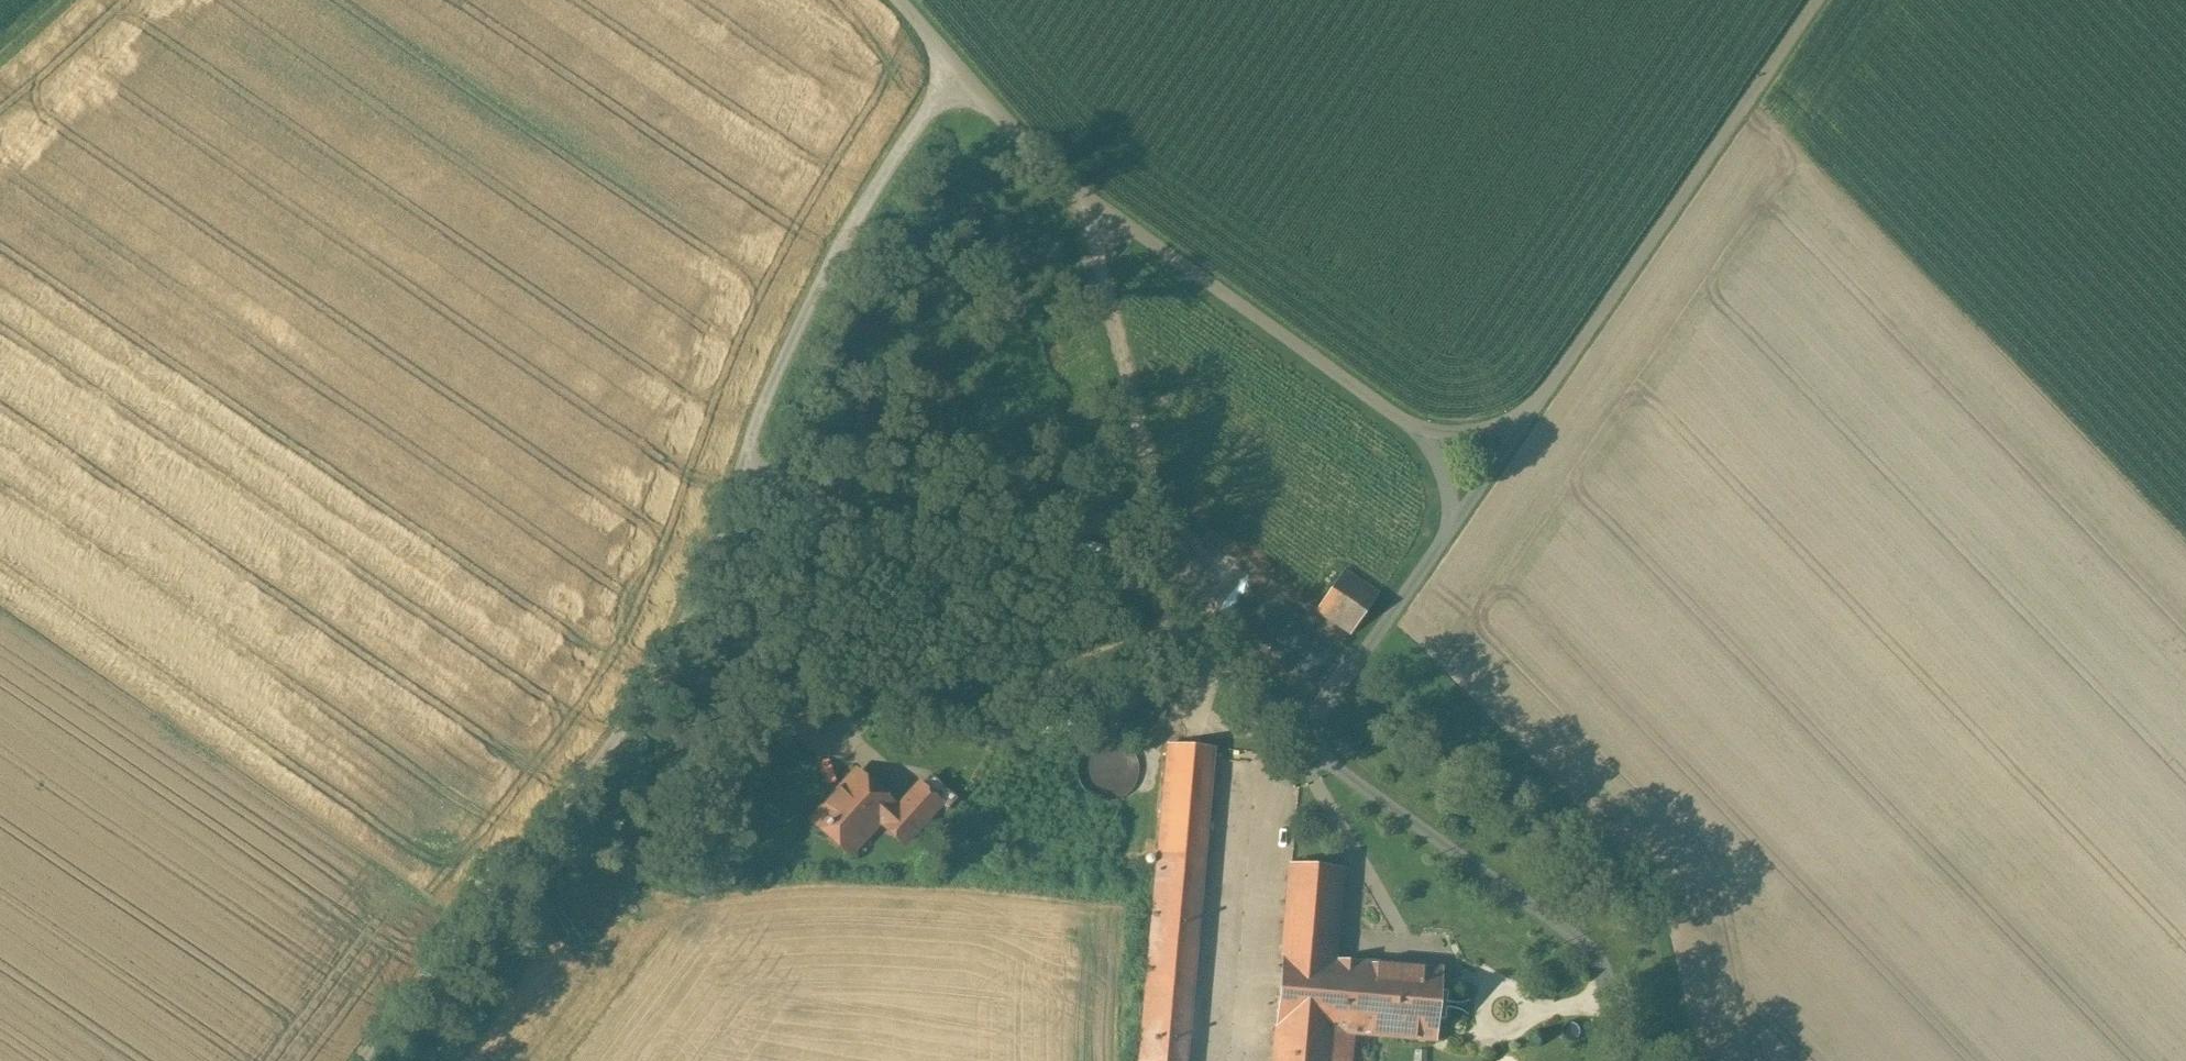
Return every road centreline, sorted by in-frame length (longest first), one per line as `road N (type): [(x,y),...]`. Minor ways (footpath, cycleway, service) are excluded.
road 1 (track): [(958,81),(932,103),(834,257),(773,379),(677,645),(357,1060)]
road 2 (unclassified): [(897,0),(958,81),(1015,138),(1407,425)]
road 3 (unclassified): [(1817,0),(1526,416)]
road 4 (track): [(1313,725),(1332,763),(1586,944),(1602,966),(1616,1060)]
road 5 (unclassified): [(1457,520),(1313,725),(1220,635)]
road 6 (track): [(747,458),(779,477),(808,599),(765,785)]
road 7 (unclassified): [(1526,416),(1457,520)]
road 8 (unclassified): [(1407,425),(1493,429),(1526,416)]

